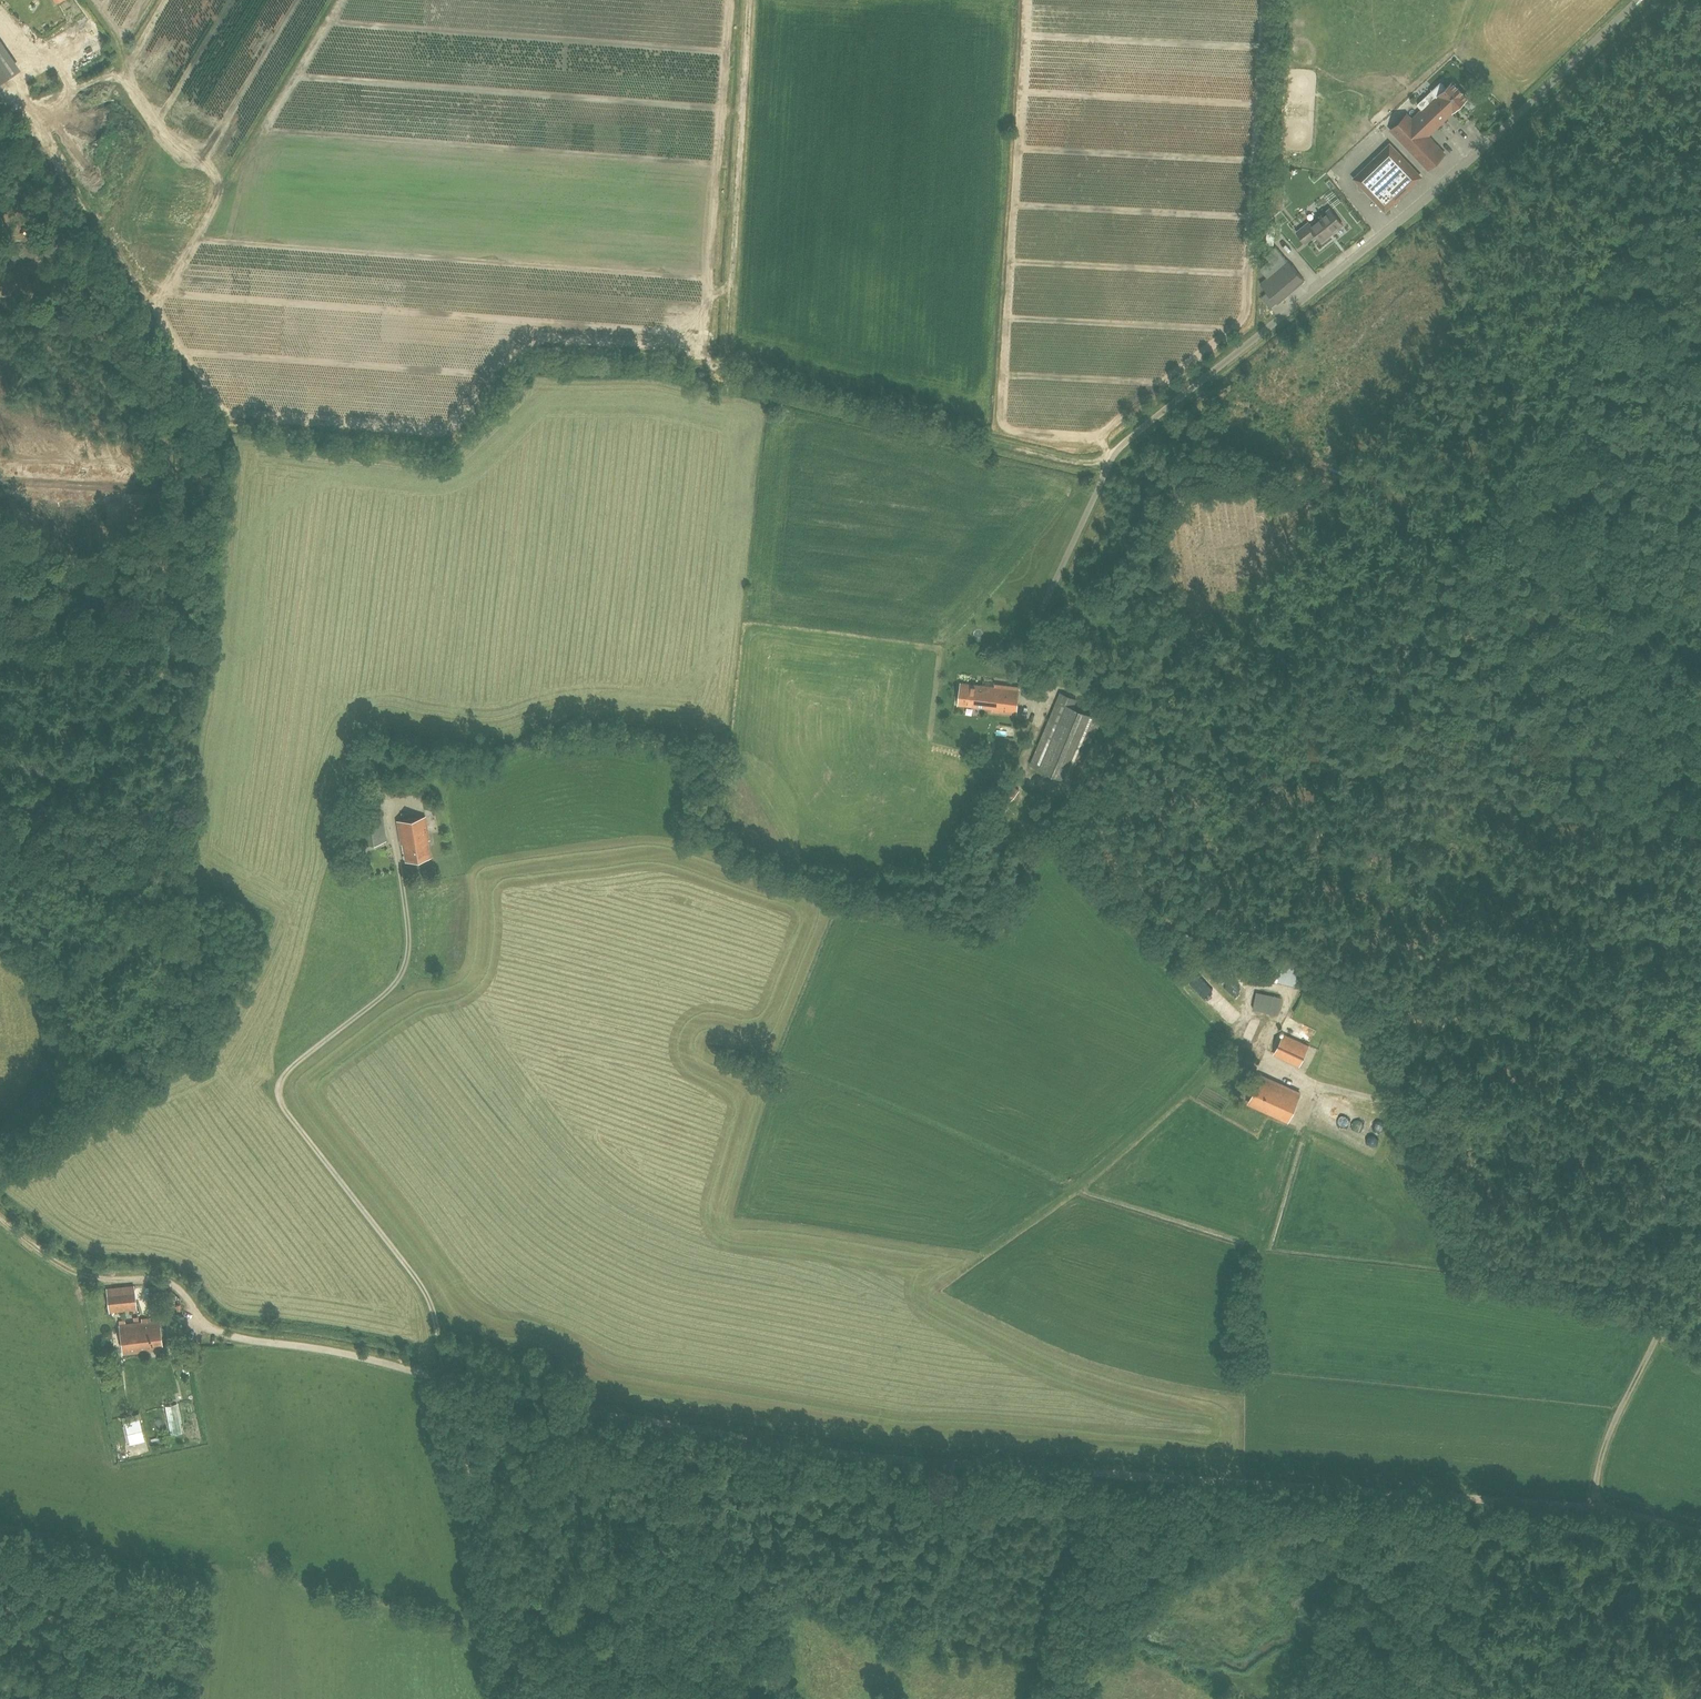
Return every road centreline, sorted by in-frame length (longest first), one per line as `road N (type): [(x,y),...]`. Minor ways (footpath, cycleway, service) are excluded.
road 1 (track): [(1616,1047),(1585,1049),(1524,1079),(1447,1098),(1370,1096),(1283,1066),(1221,1022),(1050,838),(1022,772),(1029,702)]
road 2 (track): [(1114,458),(1070,463),(727,376),(751,0)]
road 3 (residential): [(1101,486),(1123,448),(1465,161),(1638,0)]
road 4 (track): [(1125,1473),(872,1459),(448,1385)]
road 5 (track): [(400,864),(409,940),(404,967),(290,1068),(280,1099),(421,1287),(440,1330),(448,1385)]
road 6 (track): [(448,1385),(340,1352),(212,1330),(166,1280),(96,1277),(59,1265),(0,1217)]
road 7 (track): [(1594,1506),(1607,1439),(1660,1331),(1678,1265),(1650,1093),(1616,1047)]
road 8 (track): [(1125,1473),(1594,1506)]
road 9 (track): [(503,1593),(448,1385)]

